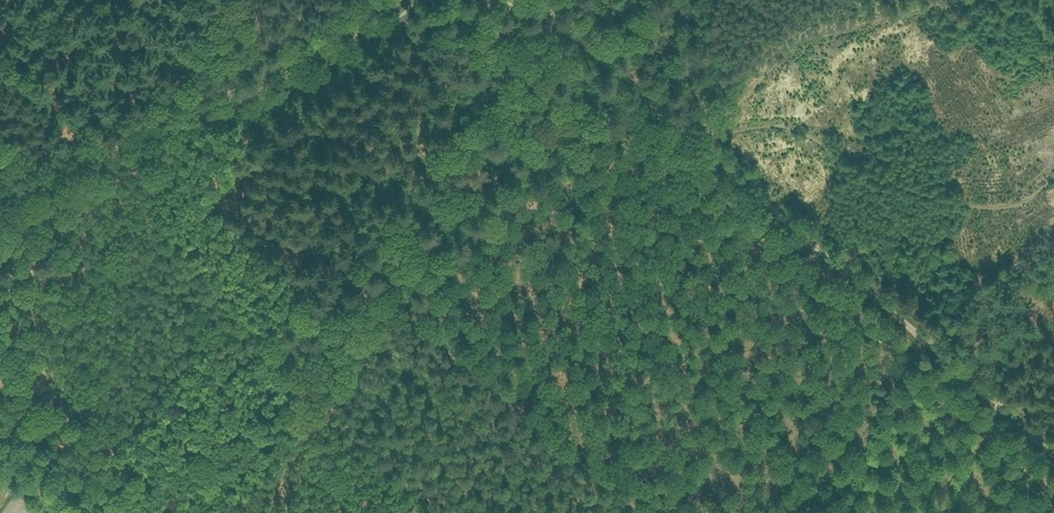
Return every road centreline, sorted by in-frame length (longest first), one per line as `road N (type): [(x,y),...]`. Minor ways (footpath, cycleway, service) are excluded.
road 1 (track): [(514,0),(585,47),(1053,450)]
road 2 (track): [(640,512),(405,320),(565,172),(638,92)]
road 3 (track): [(396,0),(296,74),(217,113),(136,142),(0,171)]
road 4 (track): [(786,512),(924,337),(1053,237)]

